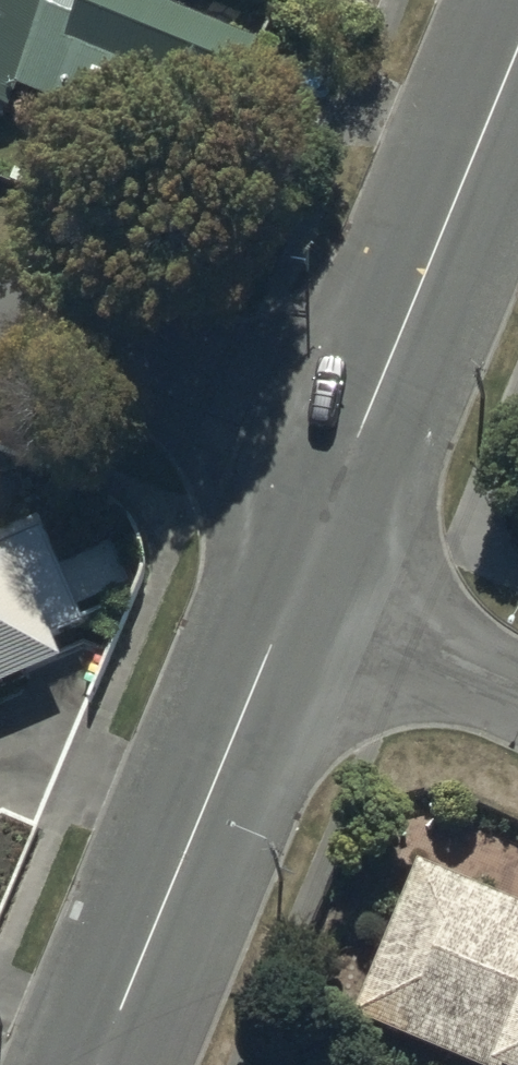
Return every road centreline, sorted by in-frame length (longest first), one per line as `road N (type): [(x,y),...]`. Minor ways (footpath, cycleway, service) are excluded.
road 1 (tertiary): [(97,1064),(284,614)]
road 2 (tertiary): [(352,453),(517,52)]
road 3 (residential): [(352,453),(0,313)]
road 4 (residential): [(284,614),(517,707)]
road 5 (tertiary): [(284,614),(352,453)]

